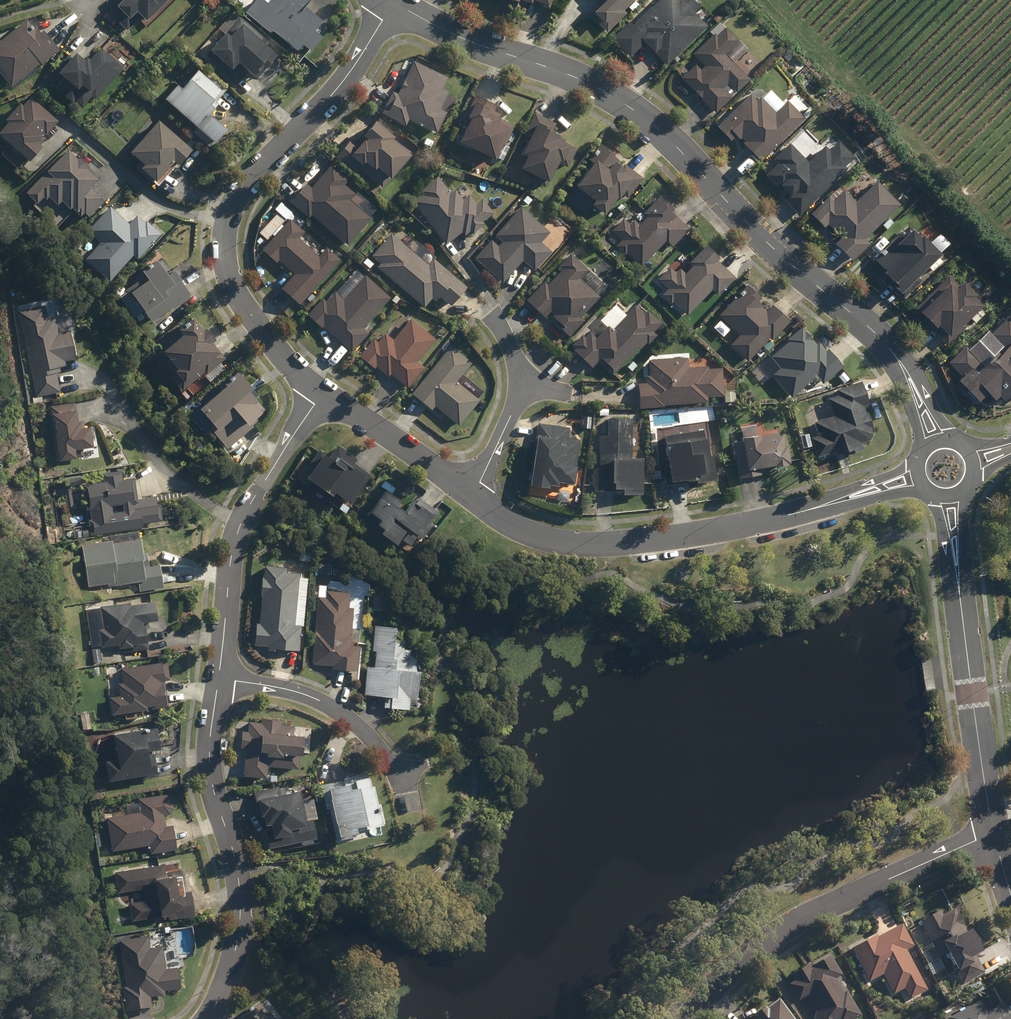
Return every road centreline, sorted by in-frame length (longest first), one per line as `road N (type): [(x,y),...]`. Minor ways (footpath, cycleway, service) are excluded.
road 1 (residential): [(393,3),(619,100),(794,267),(866,324),(904,370)]
road 2 (residential): [(393,3),(352,70),(255,172),(229,217),(225,262),(232,287),(273,346),(321,393)]
road 3 (residential): [(470,494),(529,534),(567,544),(679,536),(815,508)]
road 4 (residential): [(691,1018),(725,976),(808,914),(994,839)]
road 5 (residential): [(208,1018),(240,920),(209,753),(218,680)]
road 6 (residential): [(218,680),(233,546),(248,505),(321,393)]
road 7 (residential): [(410,813),(402,781),(356,726),(309,697),(218,680)]
road 8 (residential): [(960,598),(994,839)]
road 9 (residential): [(321,393),(470,494)]

